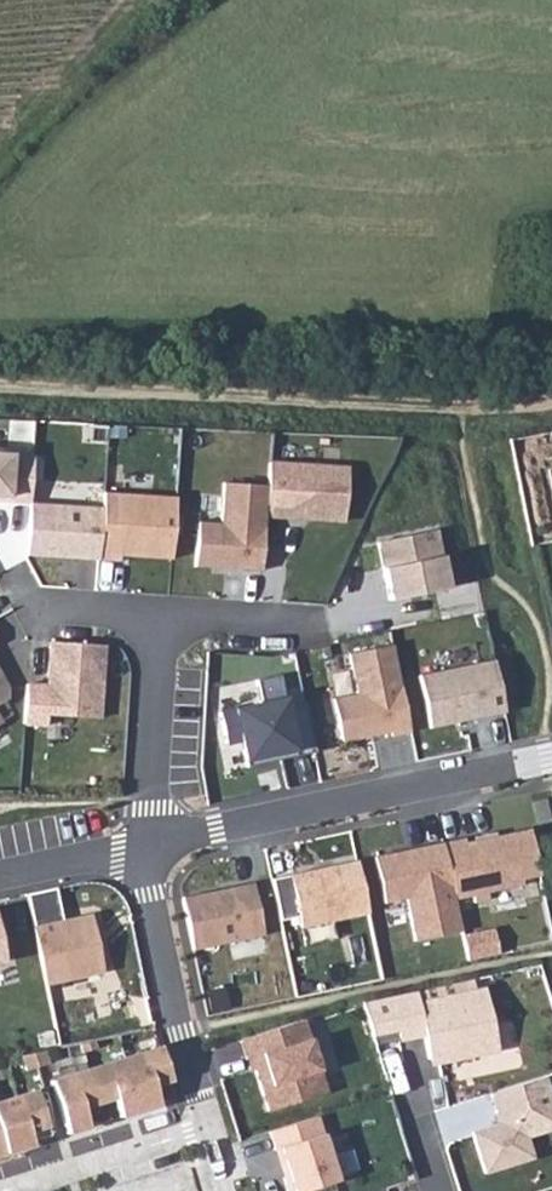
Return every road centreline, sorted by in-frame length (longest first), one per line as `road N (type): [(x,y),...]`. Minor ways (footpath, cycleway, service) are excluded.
road 1 (track): [(0,389),(551,403)]
road 2 (residential): [(147,848),(551,759)]
road 3 (residential): [(208,1126),(180,1033),(147,848)]
road 4 (residential): [(162,622),(147,848)]
road 5 (residential): [(5,1190),(208,1126)]
road 6 (track): [(0,131),(135,0)]
road 7 (residential): [(13,585),(35,616),(162,622)]
road 8 (residential): [(0,872),(147,848)]
road 9 (residential): [(162,622),(288,629)]

